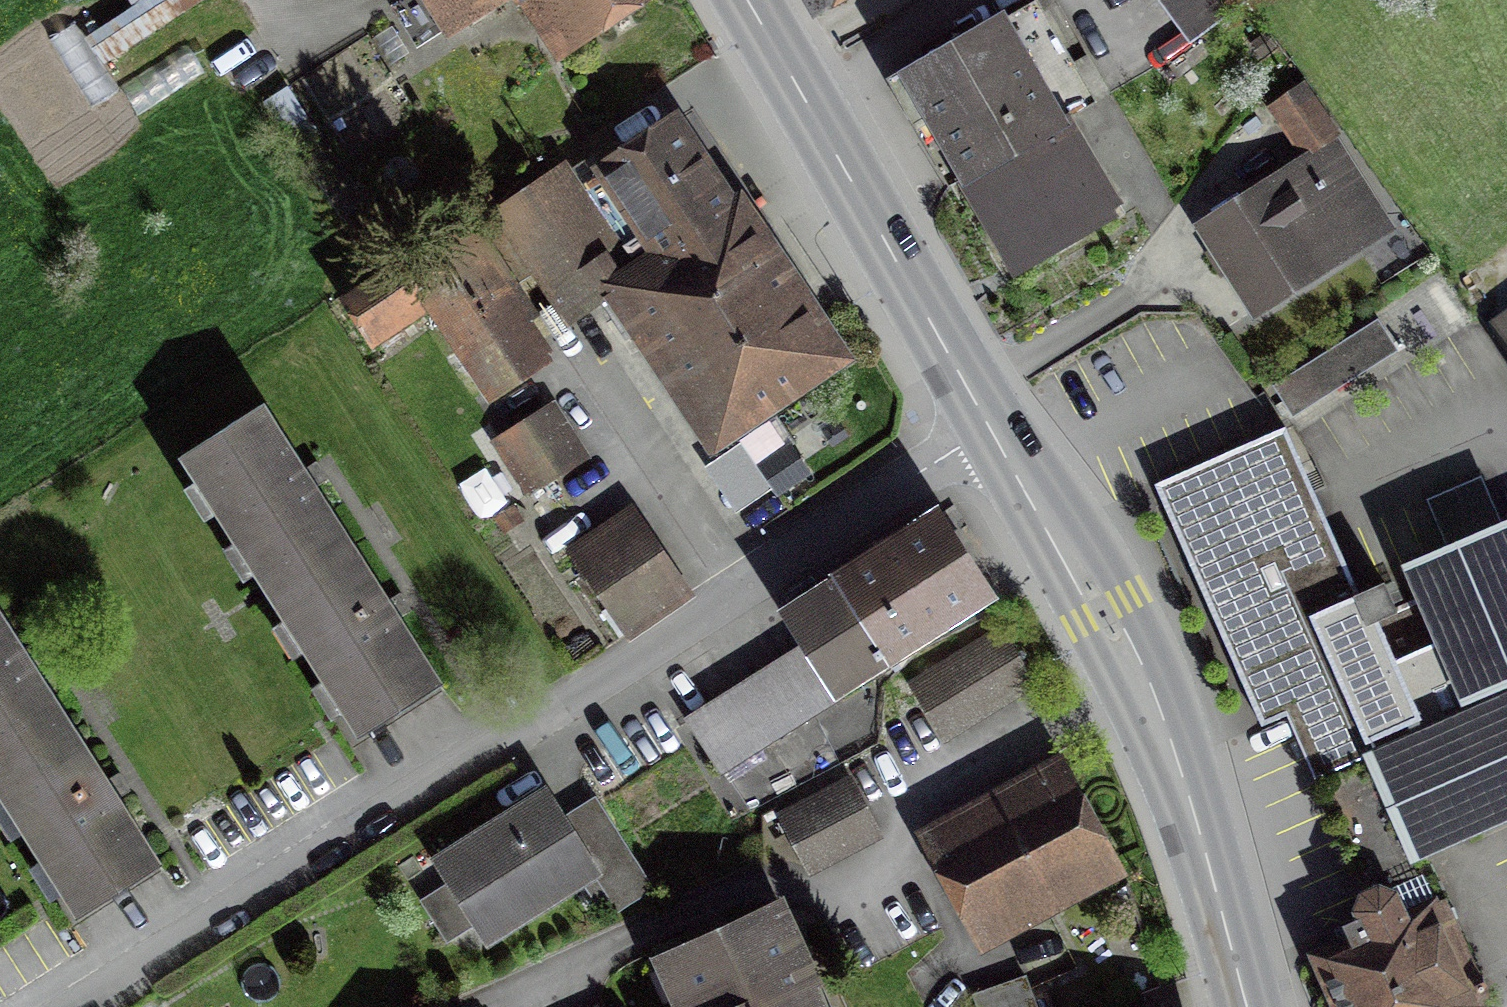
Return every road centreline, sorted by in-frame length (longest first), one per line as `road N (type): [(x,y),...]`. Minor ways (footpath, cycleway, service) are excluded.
road 1 (residential): [(994,435),(326,826),(46,1006)]
road 2 (secondary): [(994,435),(1161,719),(1248,1006)]
road 3 (secondary): [(807,103),(994,435)]
road 4 (residential): [(948,0),(807,103)]

